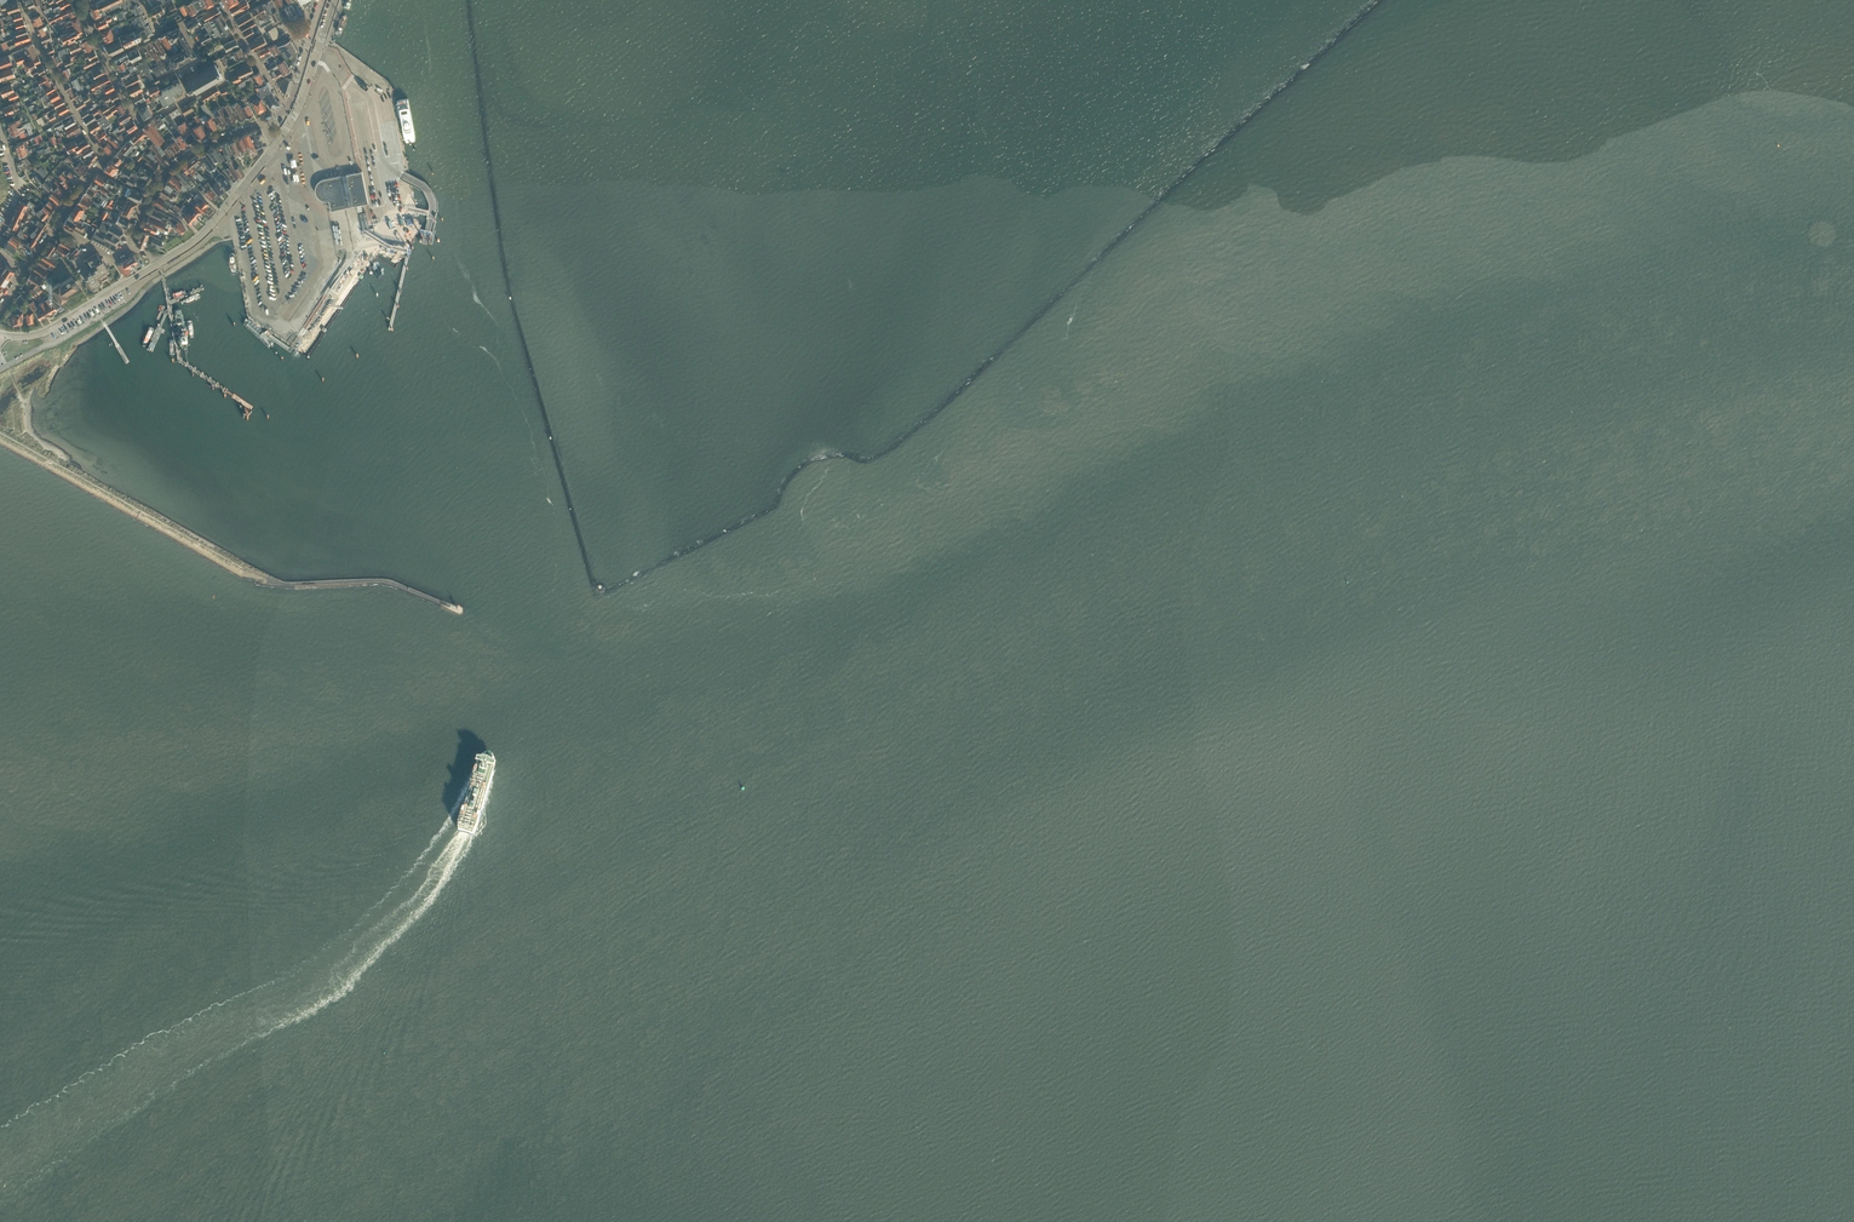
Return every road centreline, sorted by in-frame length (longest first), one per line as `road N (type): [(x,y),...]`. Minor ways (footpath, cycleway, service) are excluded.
road 1 (tertiary): [(0,338),(48,331),(160,264)]
road 2 (tertiary): [(160,264),(204,233),(278,142)]
road 3 (tertiary): [(278,142),(301,101),(334,0)]
road 4 (residential): [(150,195),(194,148),(266,124)]
road 5 (residential): [(322,0),(291,100),(266,124)]

